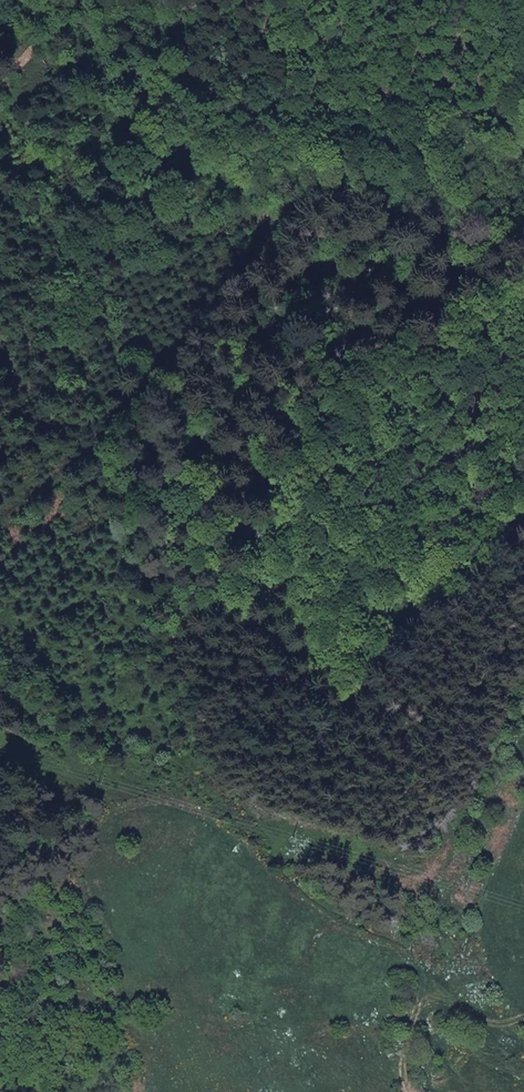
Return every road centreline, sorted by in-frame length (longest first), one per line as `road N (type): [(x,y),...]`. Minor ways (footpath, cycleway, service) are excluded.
road 1 (track): [(523,1032),(504,1035),(442,1010),(387,938),(271,878),(193,761),(160,750),(61,777),(28,692),(0,707)]

